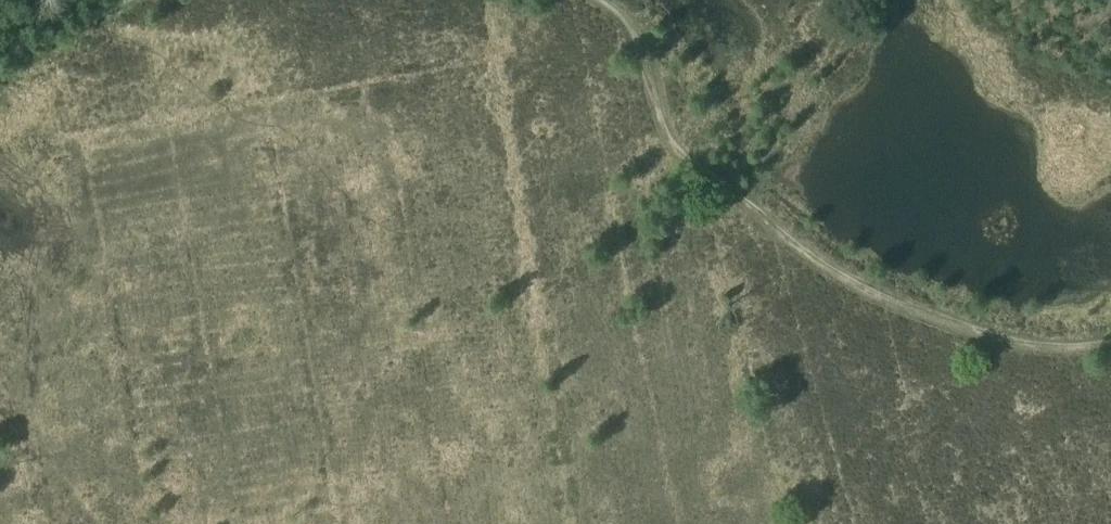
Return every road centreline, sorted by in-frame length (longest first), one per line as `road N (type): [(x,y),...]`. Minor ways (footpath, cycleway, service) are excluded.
road 1 (track): [(123,0),(0,71)]

